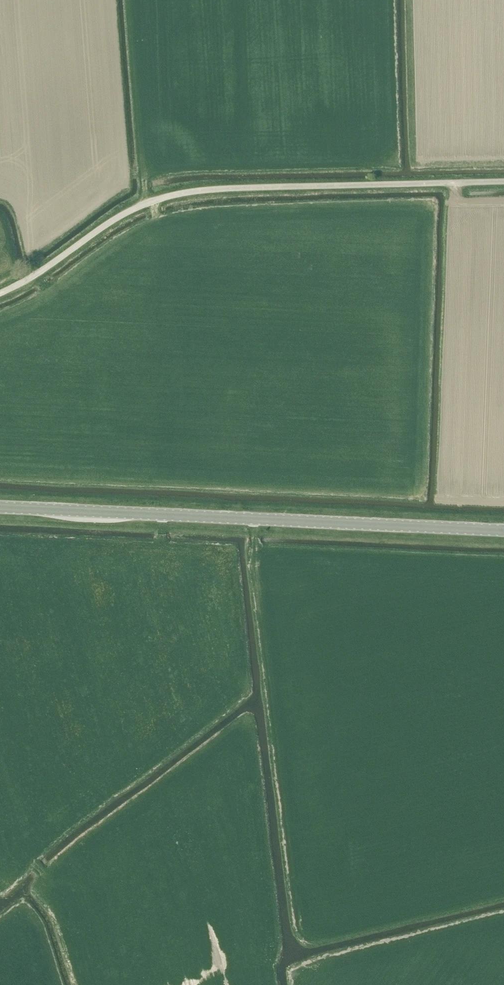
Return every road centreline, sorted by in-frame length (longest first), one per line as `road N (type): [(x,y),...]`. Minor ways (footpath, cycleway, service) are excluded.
road 1 (unclassified): [(0,293),(116,217),(177,194),(503,181)]
road 2 (primary): [(503,532),(0,508)]

